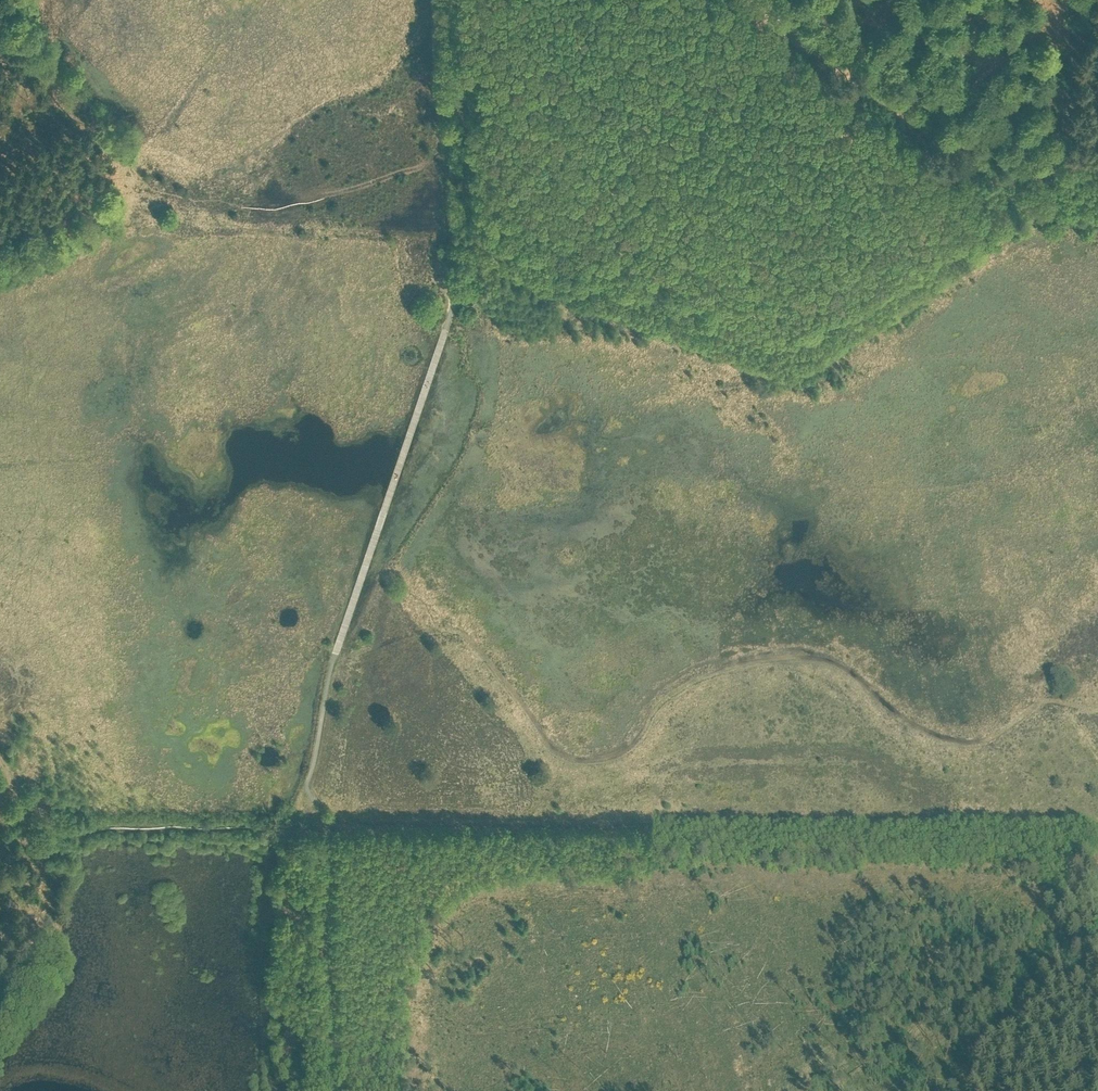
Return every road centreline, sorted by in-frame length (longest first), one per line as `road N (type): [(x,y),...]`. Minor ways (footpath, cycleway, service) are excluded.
road 1 (track): [(1097,221),(1061,206),(1008,118),(856,0)]
road 2 (track): [(467,277),(458,0)]
road 3 (track): [(1052,191),(1090,0)]

